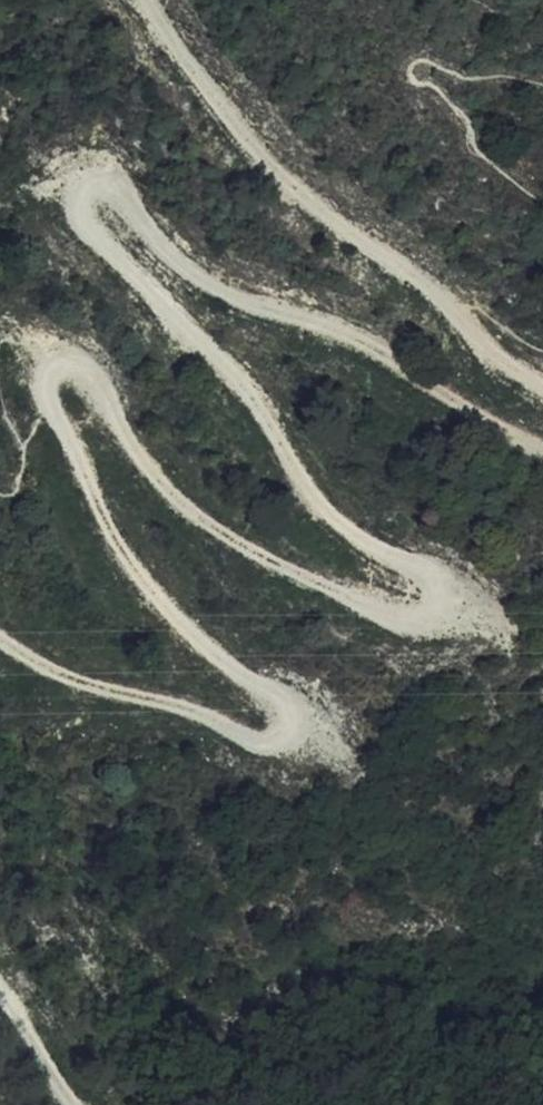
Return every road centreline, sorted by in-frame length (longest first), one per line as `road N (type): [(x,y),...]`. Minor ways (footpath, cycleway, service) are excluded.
road 1 (track): [(542,451),(336,328),(249,302),(189,270),(119,193),(101,187),(82,206),(90,230),(260,407),(313,498),(346,529),(421,570),(436,583),(442,607),(400,621),(191,512),(91,384),(59,373),(42,398),(75,451),(114,543),(185,632),(283,704),(292,730),(282,744),(261,748),(163,704),(87,688),(0,645)]
road 2 (track): [(151,0),(197,76),(311,210),(395,260),(455,310)]
road 3 (track): [(0,995),(77,1104)]

